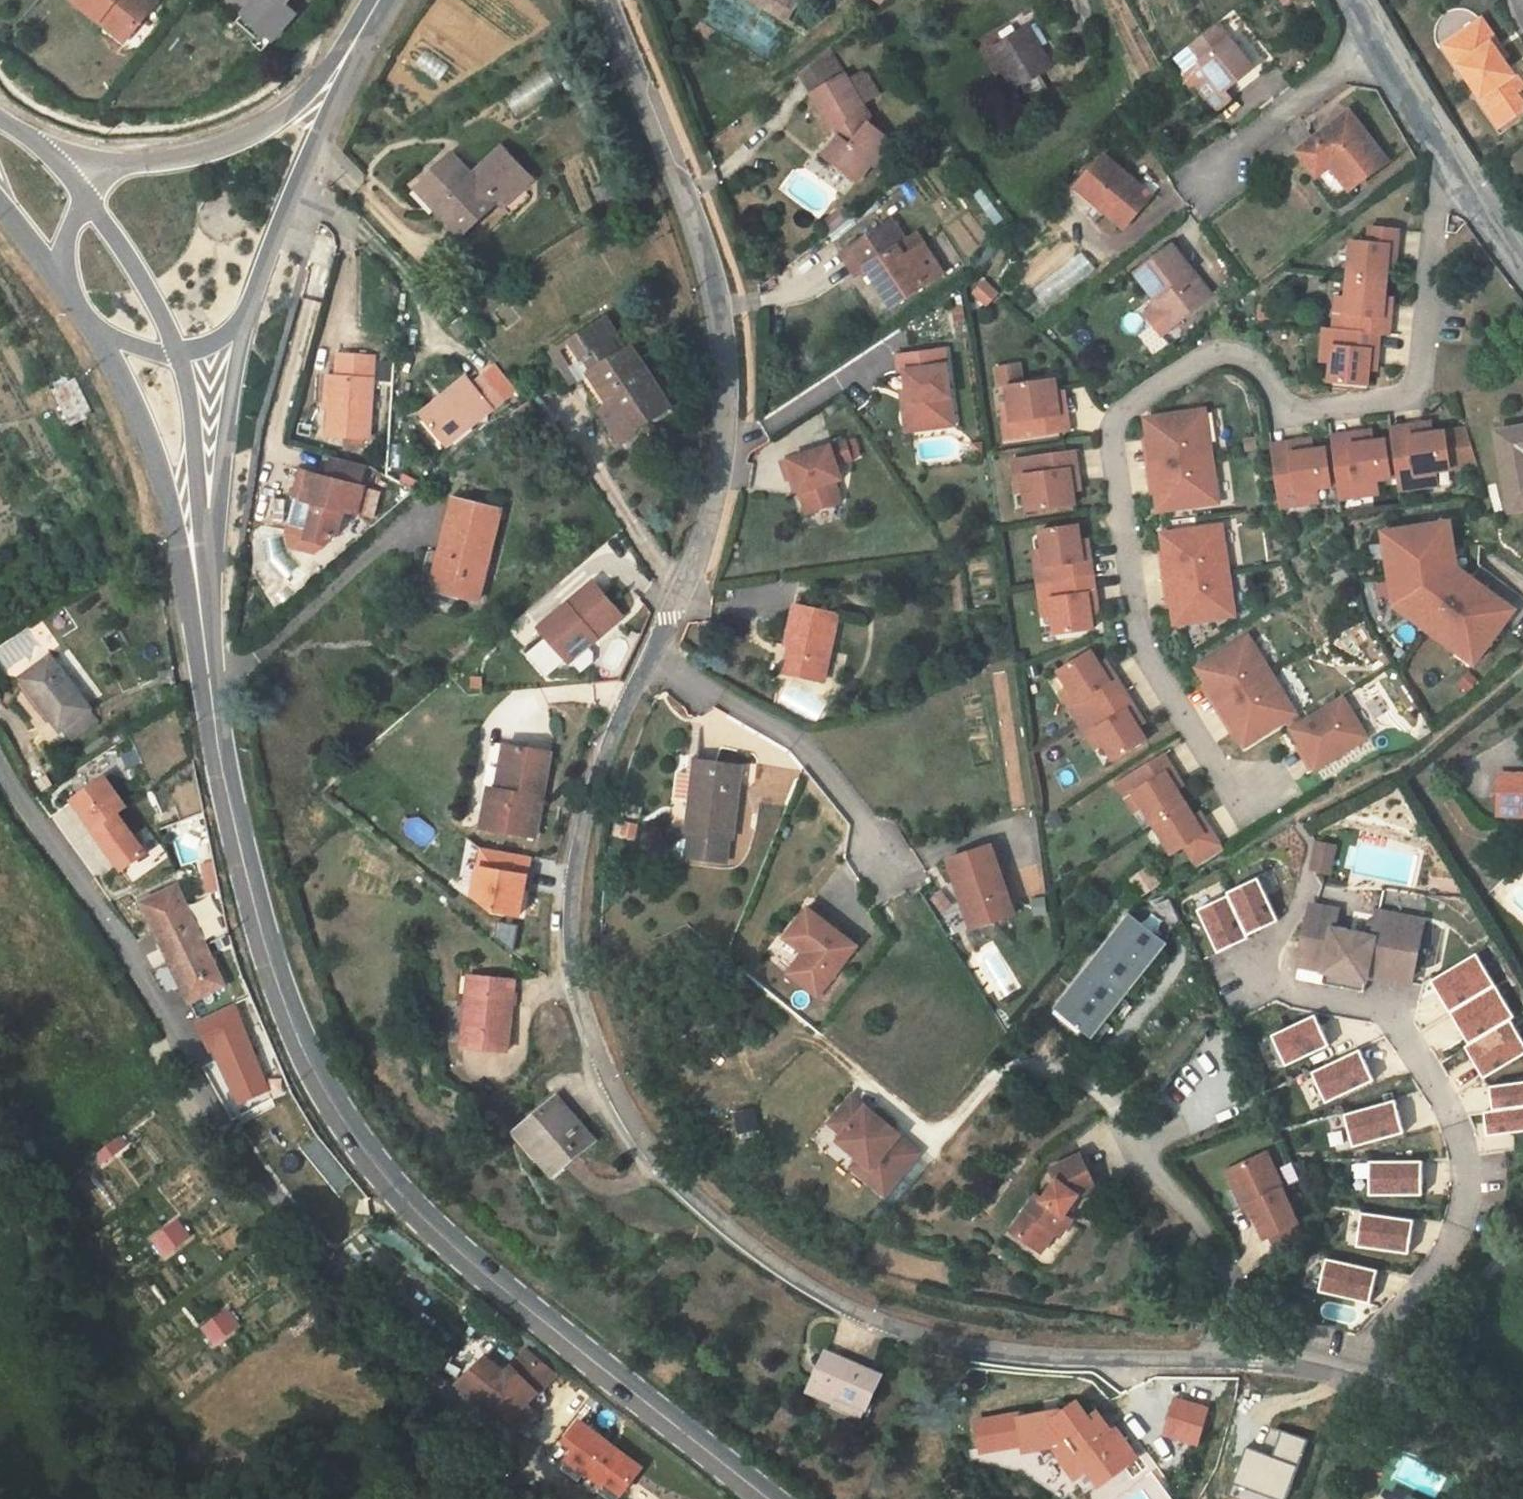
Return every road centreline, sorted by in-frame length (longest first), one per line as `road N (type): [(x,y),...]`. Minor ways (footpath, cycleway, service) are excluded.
road 1 (residential): [(1353,1383),(1215,1359),(1022,1353),(922,1336),(844,1305),(722,1222),(658,1161),(617,1097),(578,997),(573,888),(607,758),(710,515),(724,453),(726,379),(719,303),(602,0)]
road 2 (primary): [(196,627),(207,743),(275,994),(356,1147),(453,1249),(768,1498)]
road 3 (residential): [(1449,174),(1436,204),(1415,387),(1403,397),(1303,412),(1287,404),(1260,368),(1236,355),(1206,356),(1123,407),(1113,434),(1136,634),(1242,805)]
road 4 (residential): [(1353,1383),(1361,1352),(1455,1242),(1468,1203),(1464,1152),(1445,1102),(1383,1008),(1274,986),(1259,952),(1288,927),(1303,886)]
road 5 (residential): [(0,764),(162,1013),(200,1100)]
road 6 (tertiary): [(196,627),(223,525),(246,307)]
road 7 (primary): [(105,348),(143,436),(196,627)]
road 8 (primary): [(196,627),(178,355)]
road 9 (residential): [(1369,45),(1186,184)]
road 10 (tertiary): [(246,307),(322,100)]
road 11 (tertiary): [(322,100),(225,144),(126,165)]
road 12 (residential): [(1522,1477),(1506,1461),(1353,1383)]
road 13 (primary): [(178,355),(86,202)]
road 14 (unclassified): [(1369,45),(1449,174)]
road 15 (unclassified): [(1449,174),(1522,279)]

